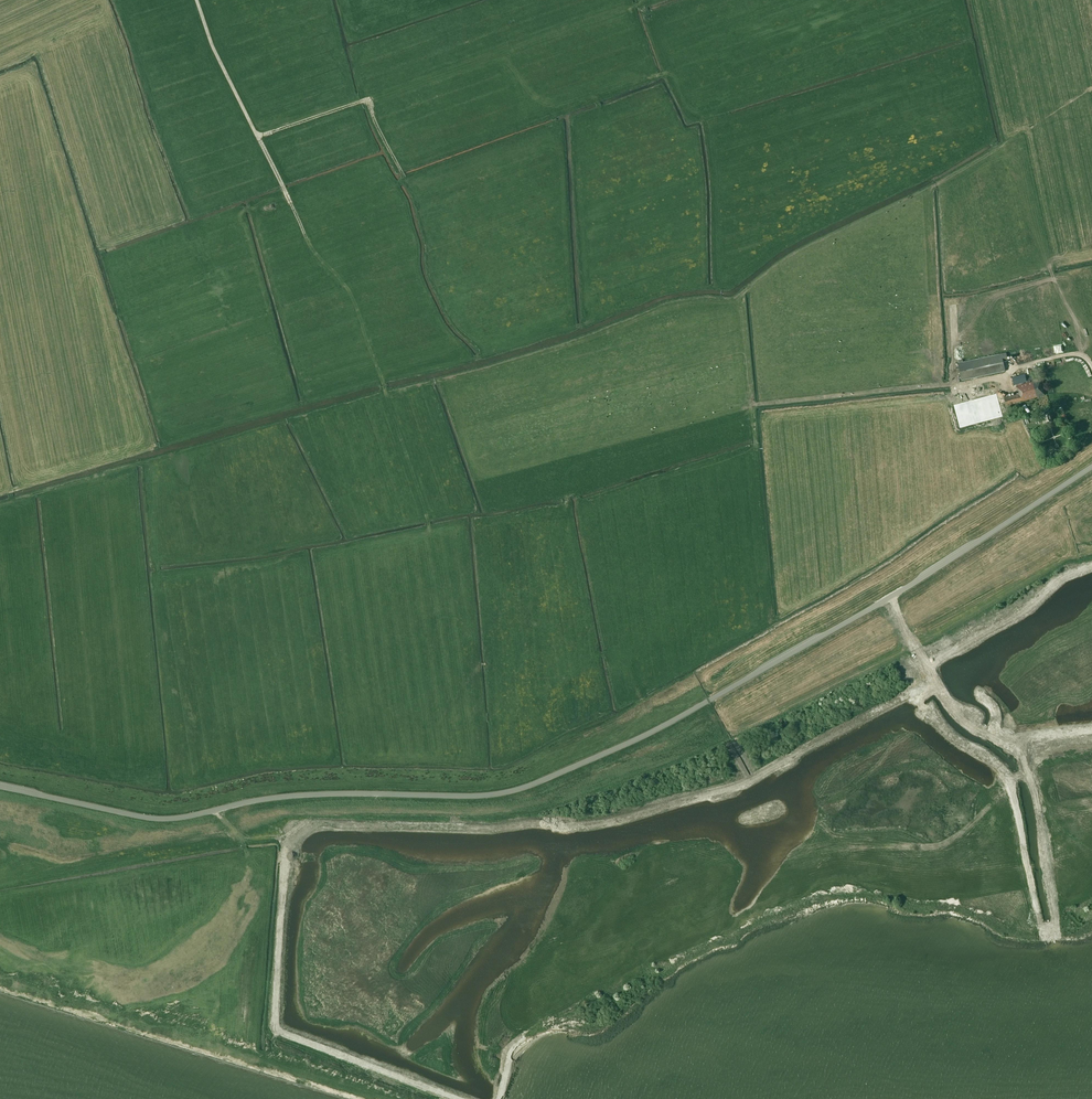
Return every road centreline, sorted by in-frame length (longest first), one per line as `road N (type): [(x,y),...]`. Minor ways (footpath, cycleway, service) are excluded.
road 1 (tertiary): [(0,786),(165,819),(290,796),(519,789),(676,719),(891,597),(1091,467)]
road 2 (track): [(1013,748),(951,705),(891,597)]

